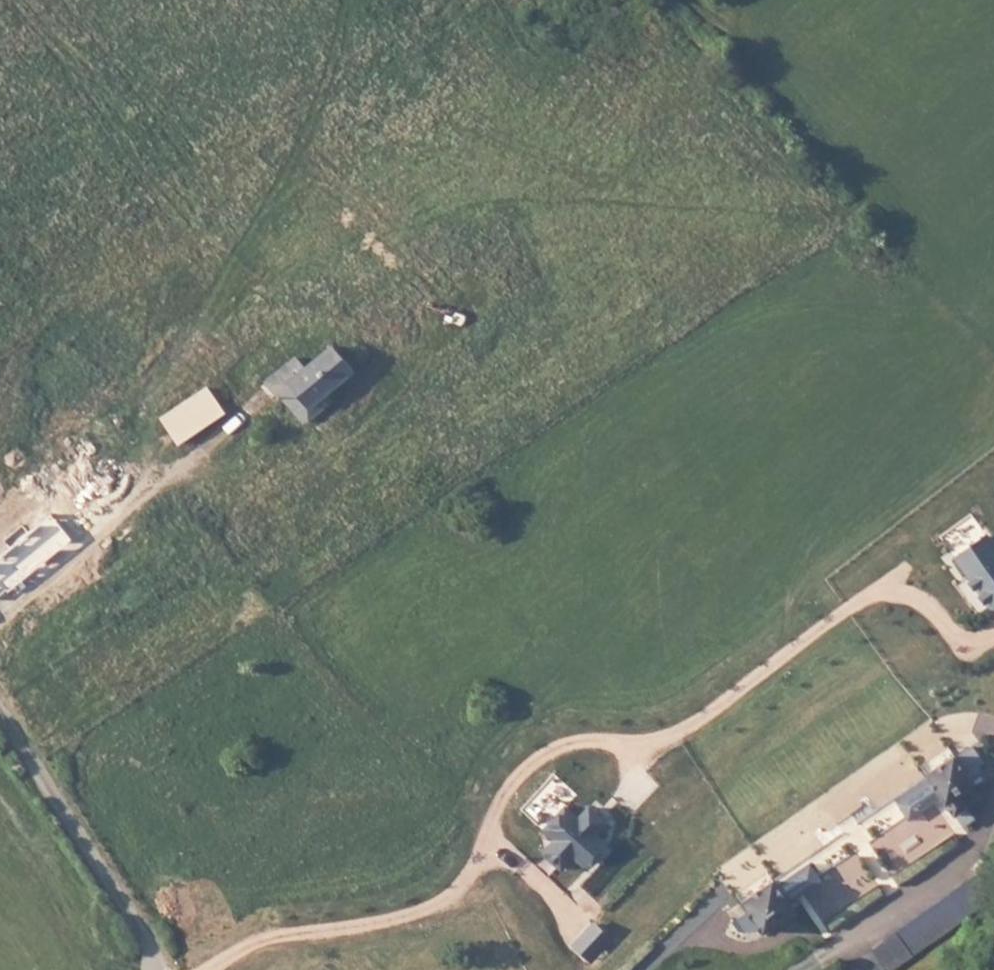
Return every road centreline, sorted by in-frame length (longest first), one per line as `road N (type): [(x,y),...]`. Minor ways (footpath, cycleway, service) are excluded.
road 1 (unclassified): [(0,714),(161,969)]

